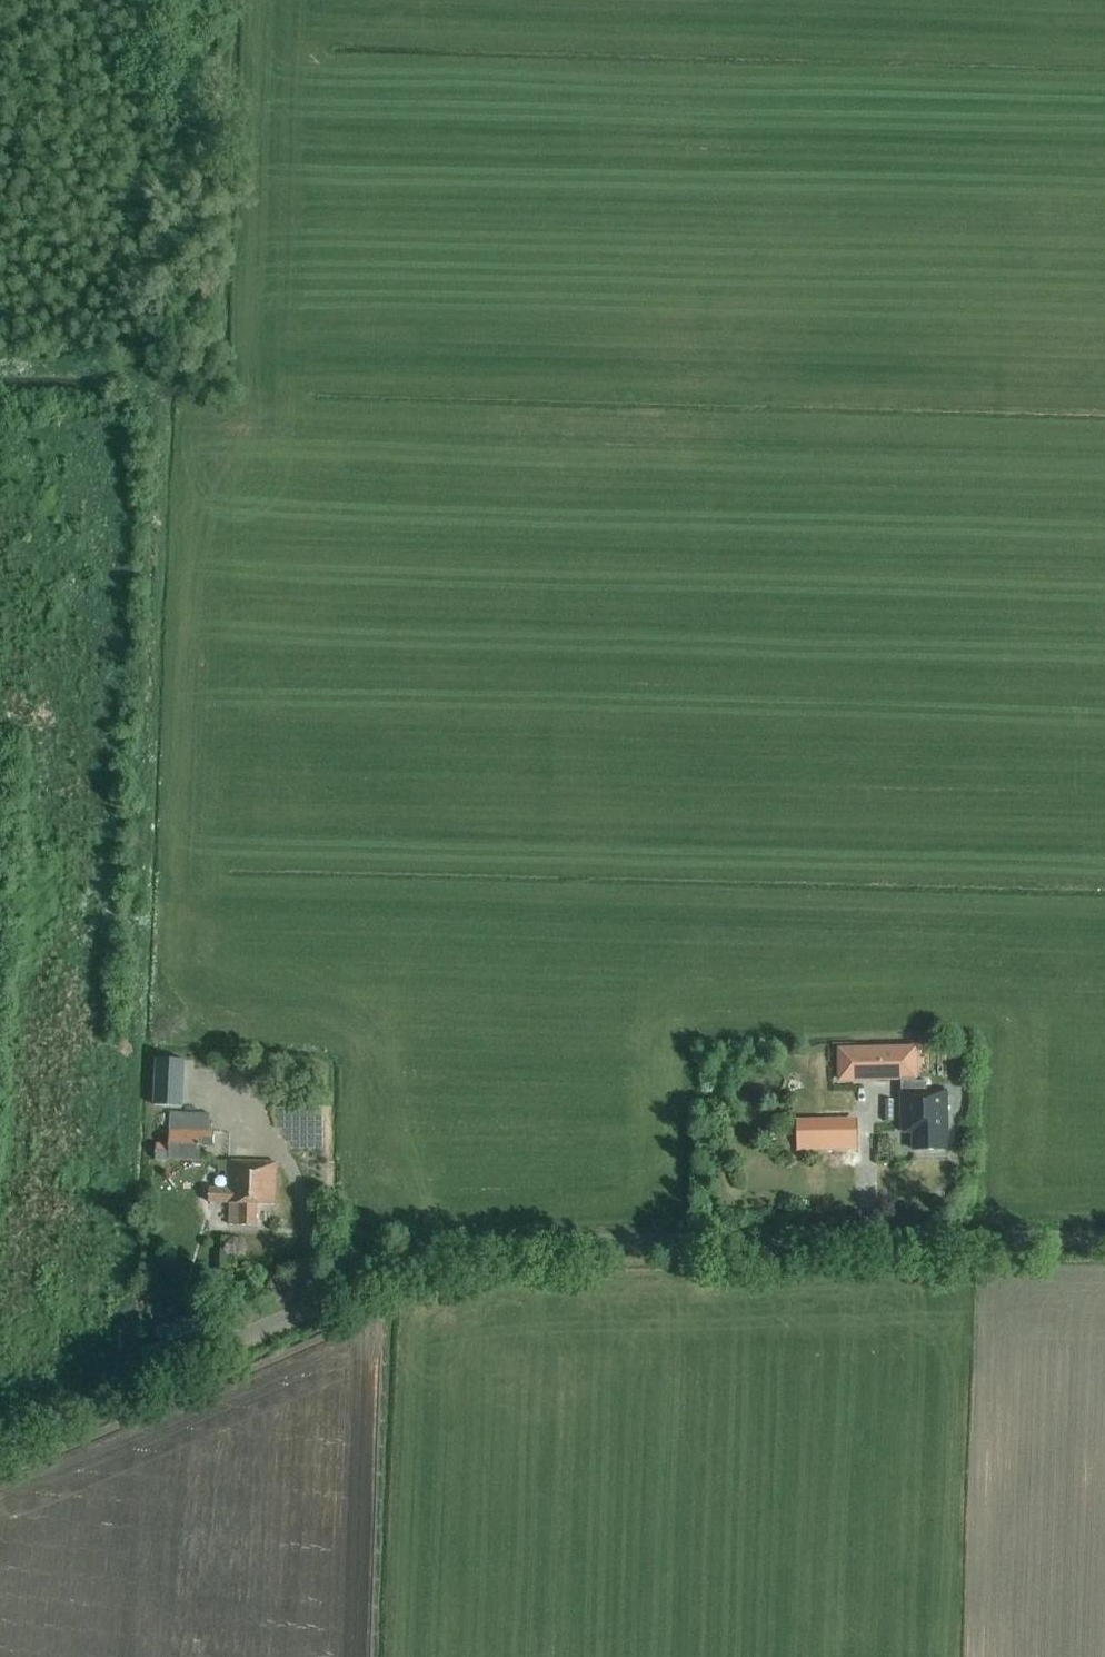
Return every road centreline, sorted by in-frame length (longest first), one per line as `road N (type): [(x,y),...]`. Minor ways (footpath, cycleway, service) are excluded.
road 1 (unclassified): [(0,1442),(313,1306),(464,1259),(520,1249),(755,1240),(1104,1239)]

